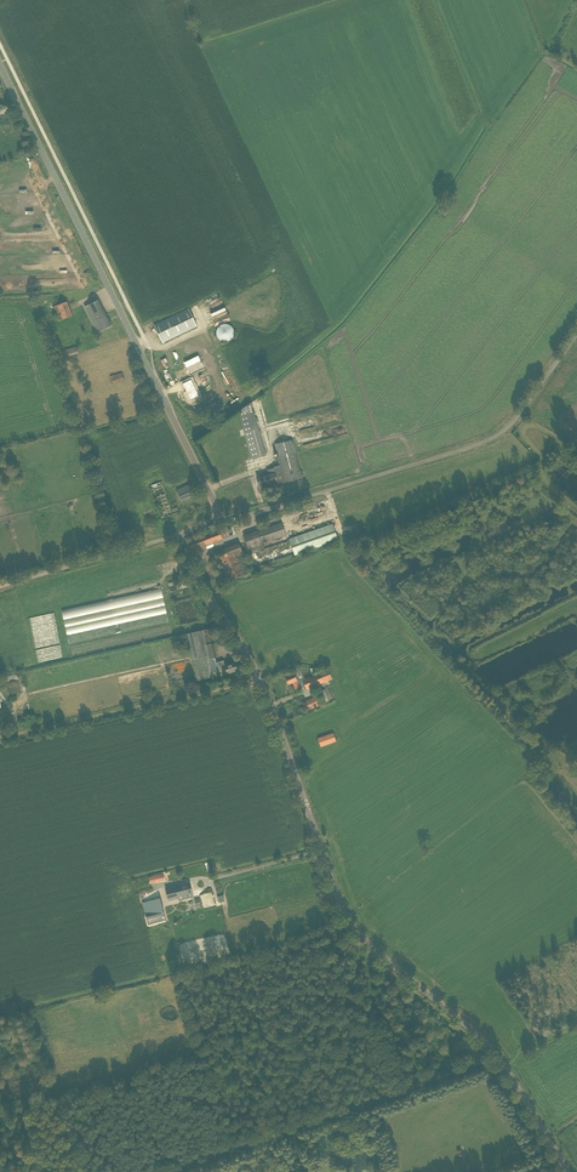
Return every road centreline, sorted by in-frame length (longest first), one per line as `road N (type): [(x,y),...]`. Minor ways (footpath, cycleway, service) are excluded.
road 1 (tertiary): [(564,1171),(482,1039),(351,934),(260,679),(191,566),(182,536)]
road 2 (tertiary): [(217,517),(0,64)]
road 3 (unclassified): [(217,517),(226,522),(498,437),(576,329)]
road 4 (track): [(496,1058),(161,1171)]
road 5 (track): [(260,679),(0,737)]
road 6 (unclassified): [(0,587),(182,536)]

